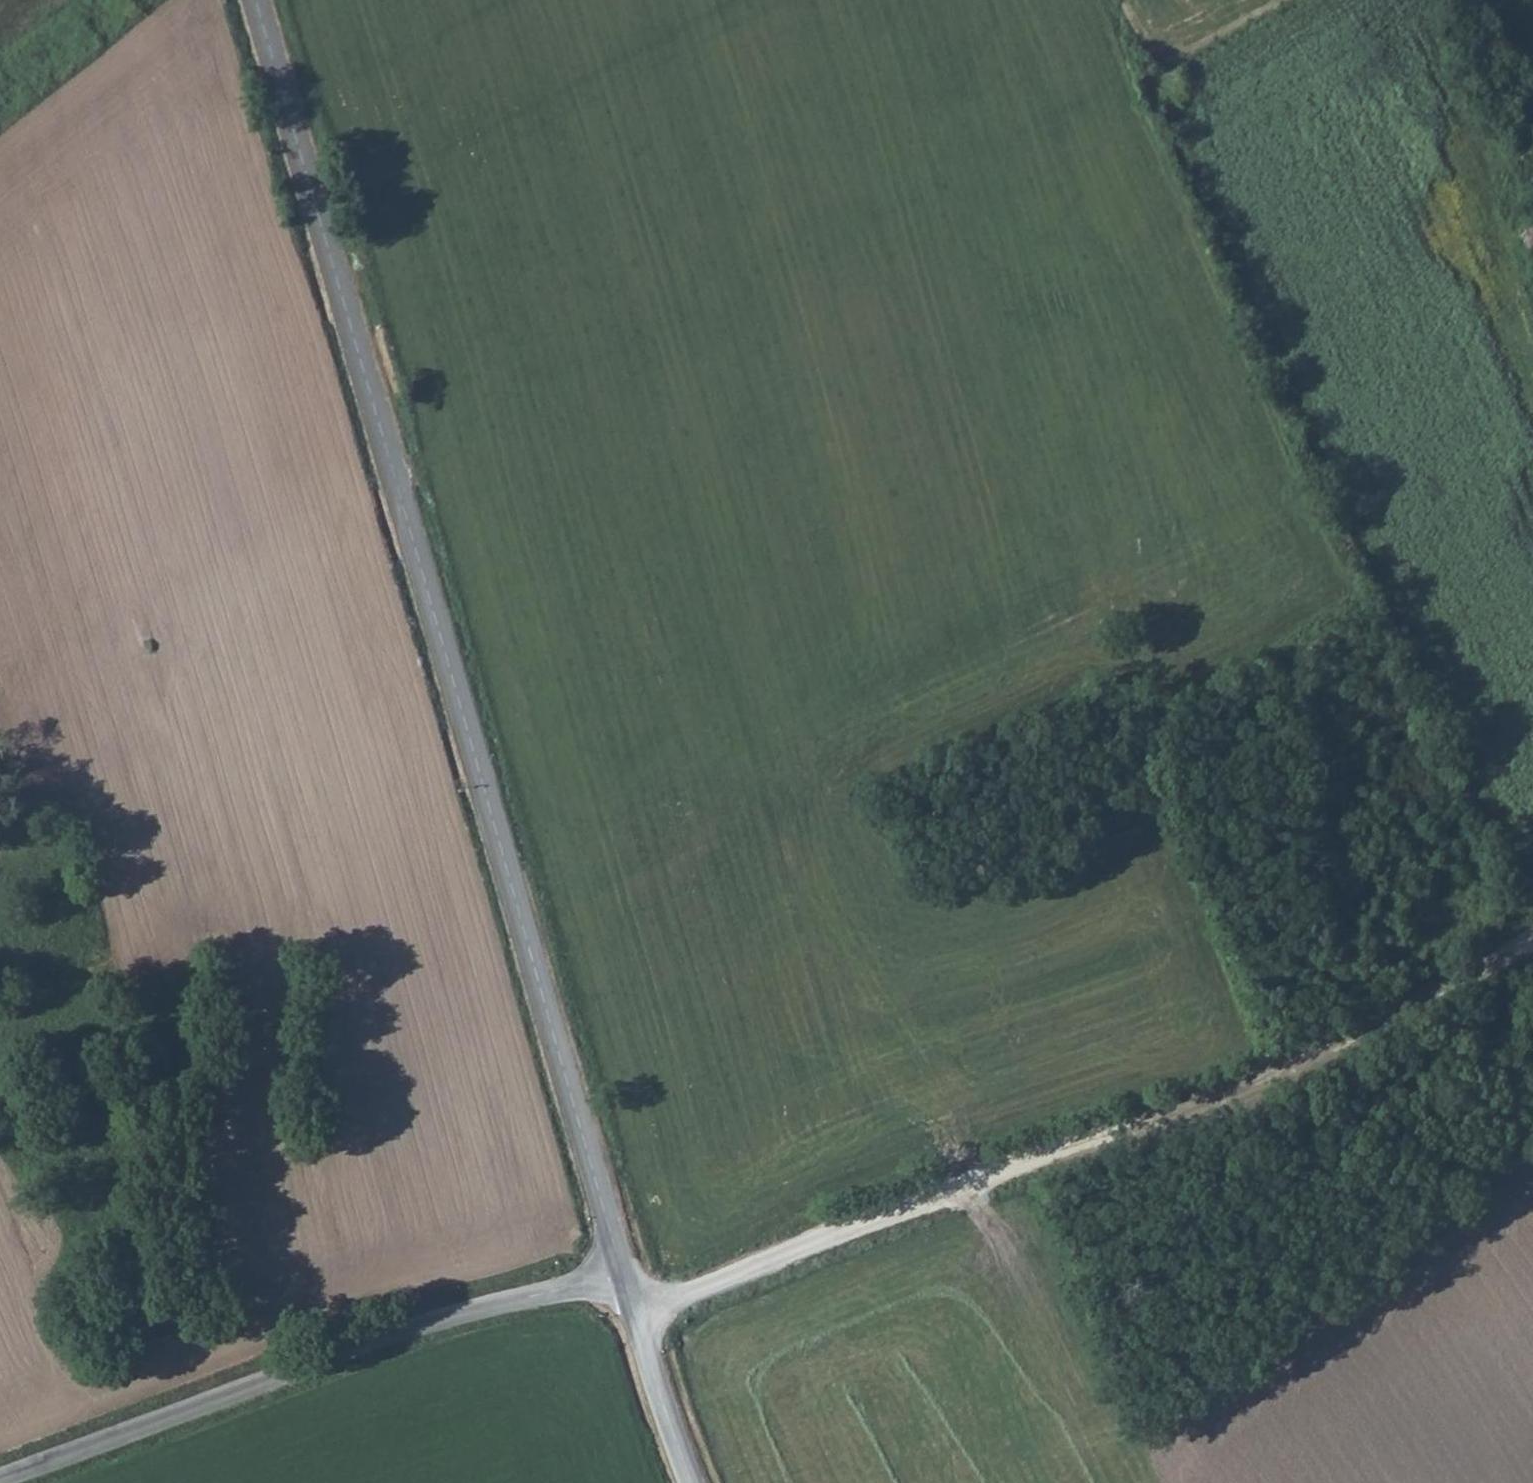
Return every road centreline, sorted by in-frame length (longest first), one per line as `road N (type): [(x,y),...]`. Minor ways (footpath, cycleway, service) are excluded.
road 1 (tertiary): [(623,1275),(256,0)]
road 2 (unclassified): [(623,1275),(432,1323),(0,1480)]
road 3 (tertiary): [(689,1482),(623,1275)]

